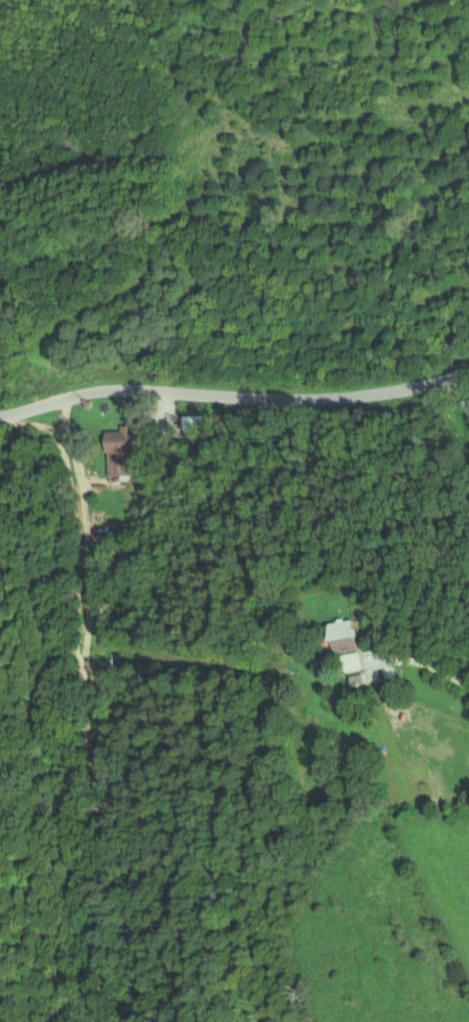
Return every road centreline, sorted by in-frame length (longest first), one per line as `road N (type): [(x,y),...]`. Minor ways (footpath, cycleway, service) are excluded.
road 1 (residential): [(0,412),(51,424),(73,441),(90,499),(93,636),(57,1021)]
road 2 (residential): [(468,361),(393,386),(271,389),(153,379),(0,410)]
road 3 (residential): [(374,658),(412,655),(391,619),(365,616),(353,622),(354,636),(374,658)]

